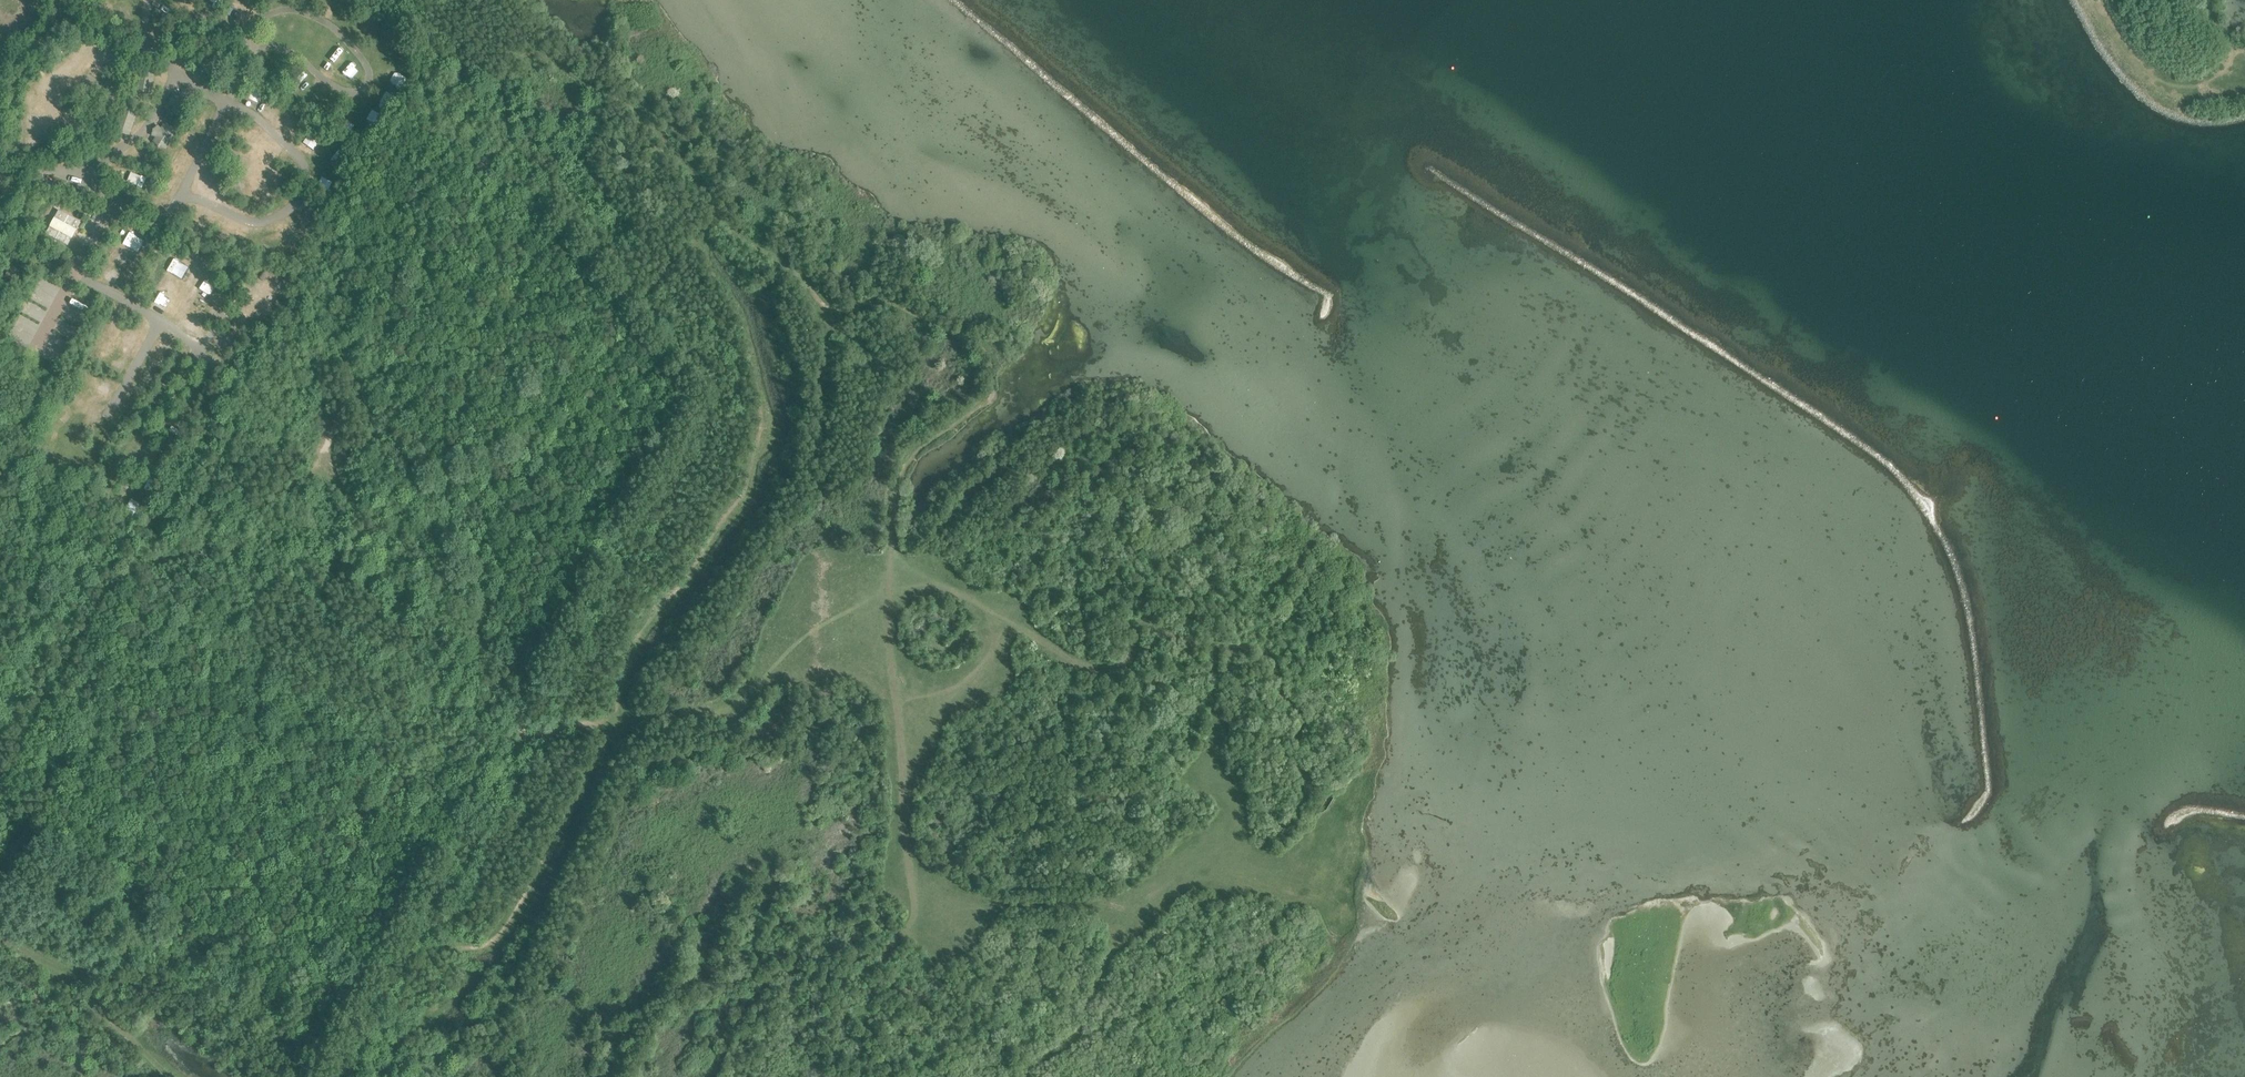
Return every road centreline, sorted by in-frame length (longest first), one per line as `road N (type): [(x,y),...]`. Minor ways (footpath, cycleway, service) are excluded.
road 1 (track): [(1107,953),(1067,1046),(1028,1076)]
road 2 (track): [(75,973),(128,1041),(172,1076)]

